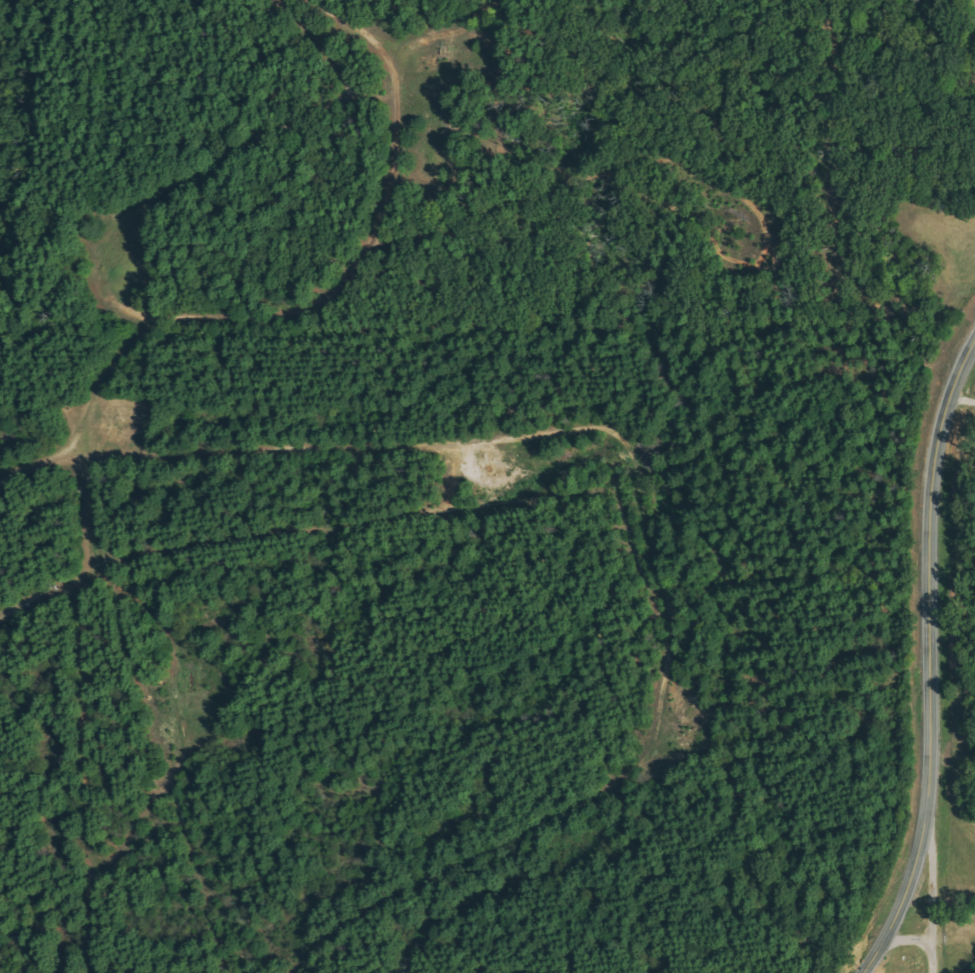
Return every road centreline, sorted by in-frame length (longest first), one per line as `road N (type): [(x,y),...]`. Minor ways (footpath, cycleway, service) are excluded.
road 1 (residential): [(292,972),(317,943),(564,815),(644,755),(669,618),(637,473)]
road 2 (residential): [(0,481),(53,460),(596,429),(630,452),(637,473)]
road 3 (tertiary): [(867,972),(915,870),(924,823),(933,645),(930,465),(948,398),(974,348)]
road 4 (residential): [(53,460),(111,364),(154,321),(290,315),(319,302),(351,264),(388,192),(391,59)]
road 5 (residential): [(82,458),(94,972)]
road 6 (residential): [(84,567),(161,620),(172,641),(171,691),(181,726),(179,756),(159,790),(90,879)]
road 7 (residential): [(928,972),(931,850),(924,823)]

